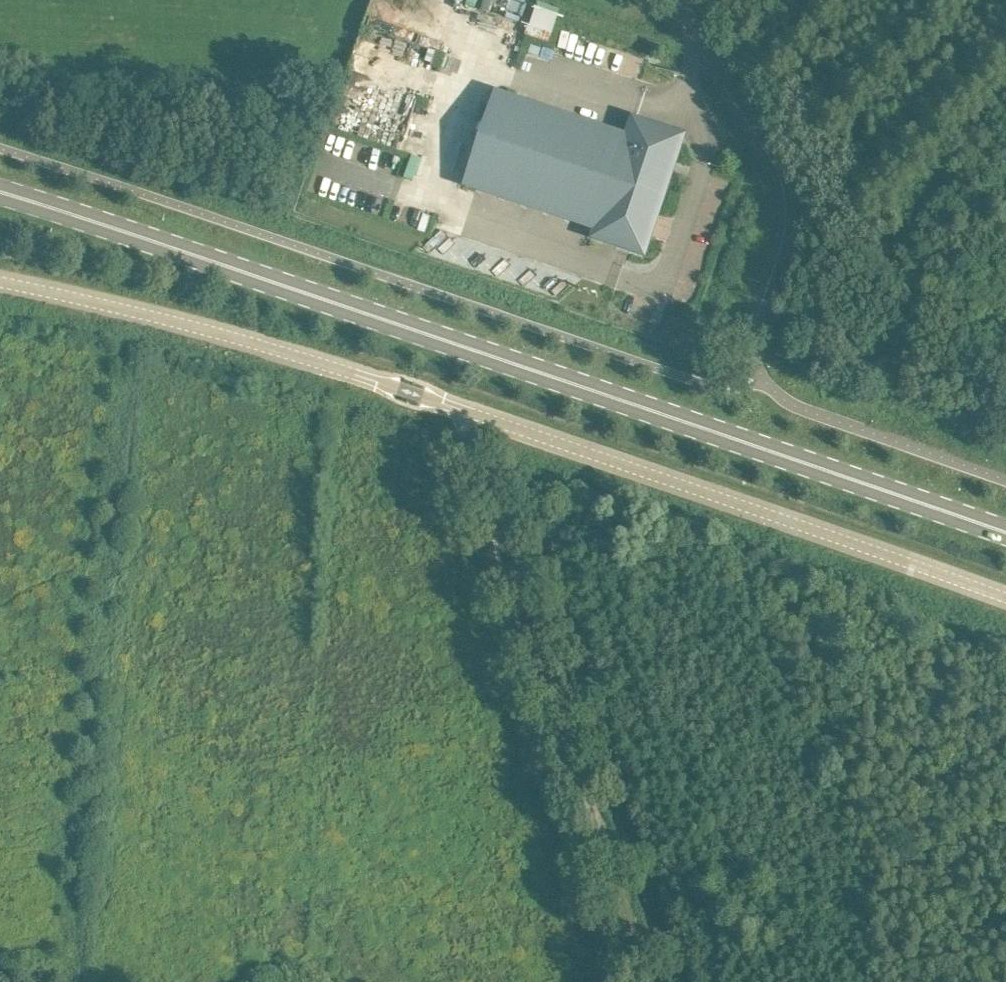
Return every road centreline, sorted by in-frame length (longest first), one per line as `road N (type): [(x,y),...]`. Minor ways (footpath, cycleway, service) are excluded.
road 1 (secondary): [(1005,536),(537,369),(0,199)]
road 2 (unclassified): [(1005,600),(628,465),(277,352),(0,285)]
road 3 (track): [(465,413),(635,981)]

